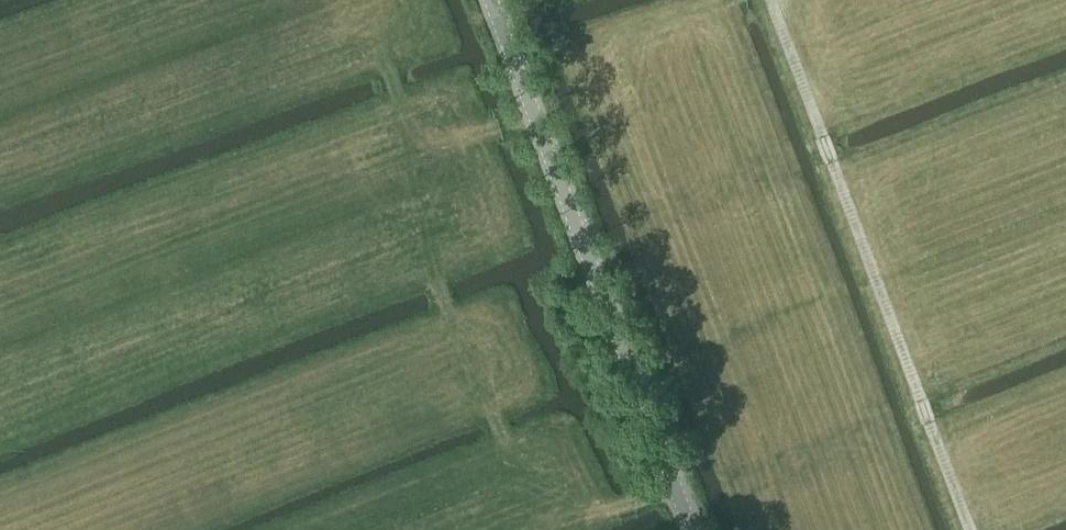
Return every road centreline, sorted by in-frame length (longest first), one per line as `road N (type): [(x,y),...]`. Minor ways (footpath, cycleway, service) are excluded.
road 1 (unclassified): [(692,529),(491,0)]

